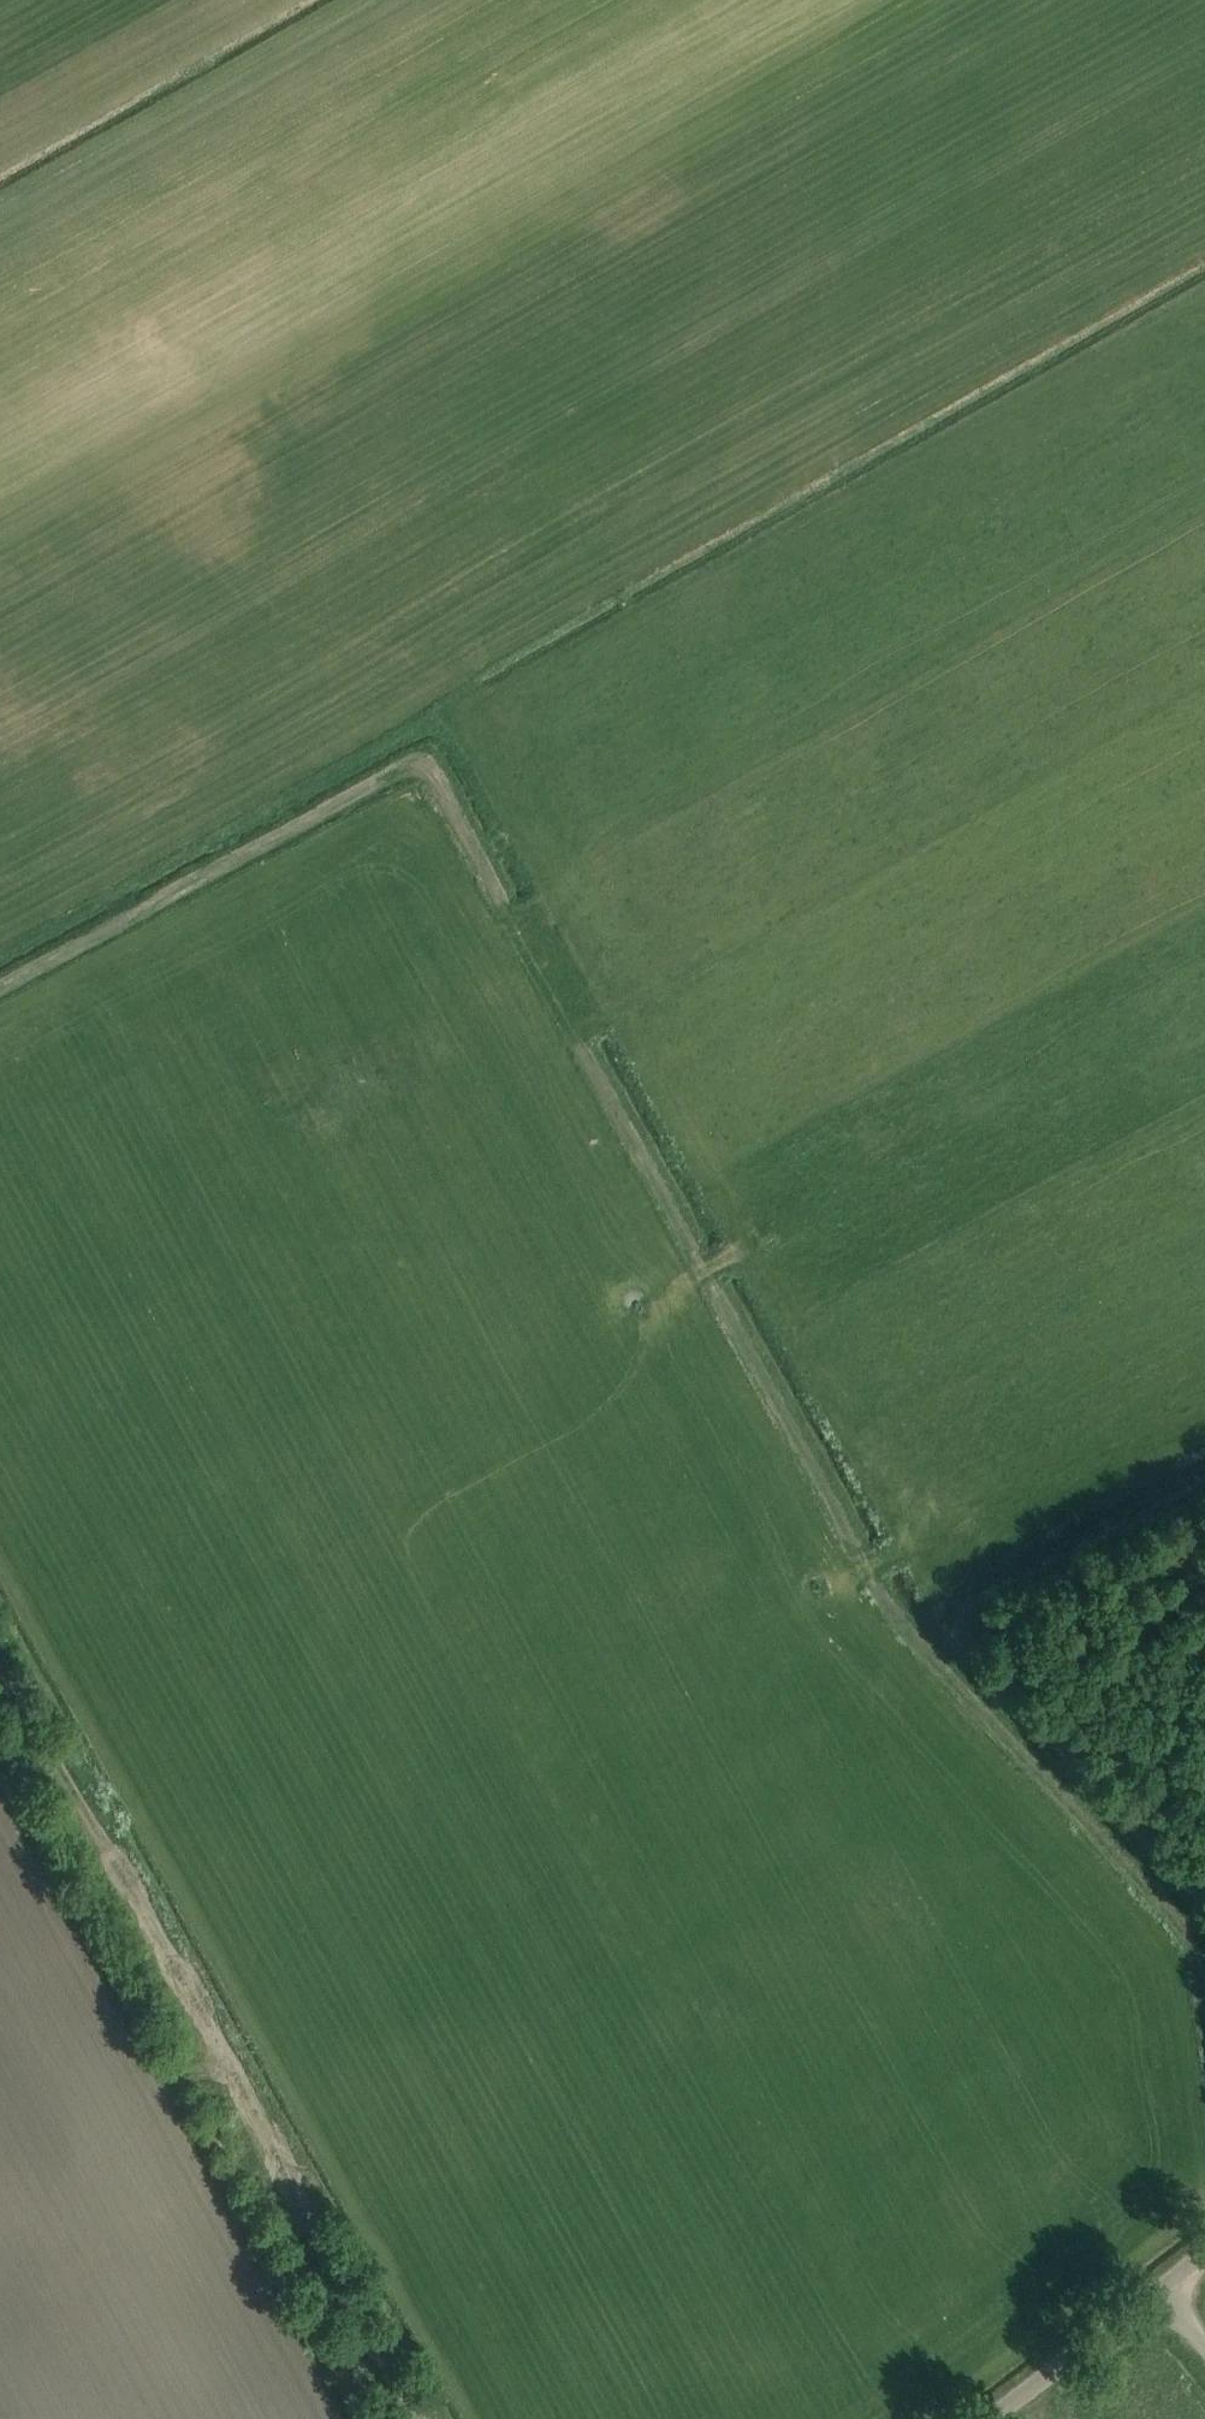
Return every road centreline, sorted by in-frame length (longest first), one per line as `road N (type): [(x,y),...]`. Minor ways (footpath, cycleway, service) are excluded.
road 1 (track): [(421,2418),(0,1660)]
road 2 (tertiary): [(994,2418),(1165,2287)]

